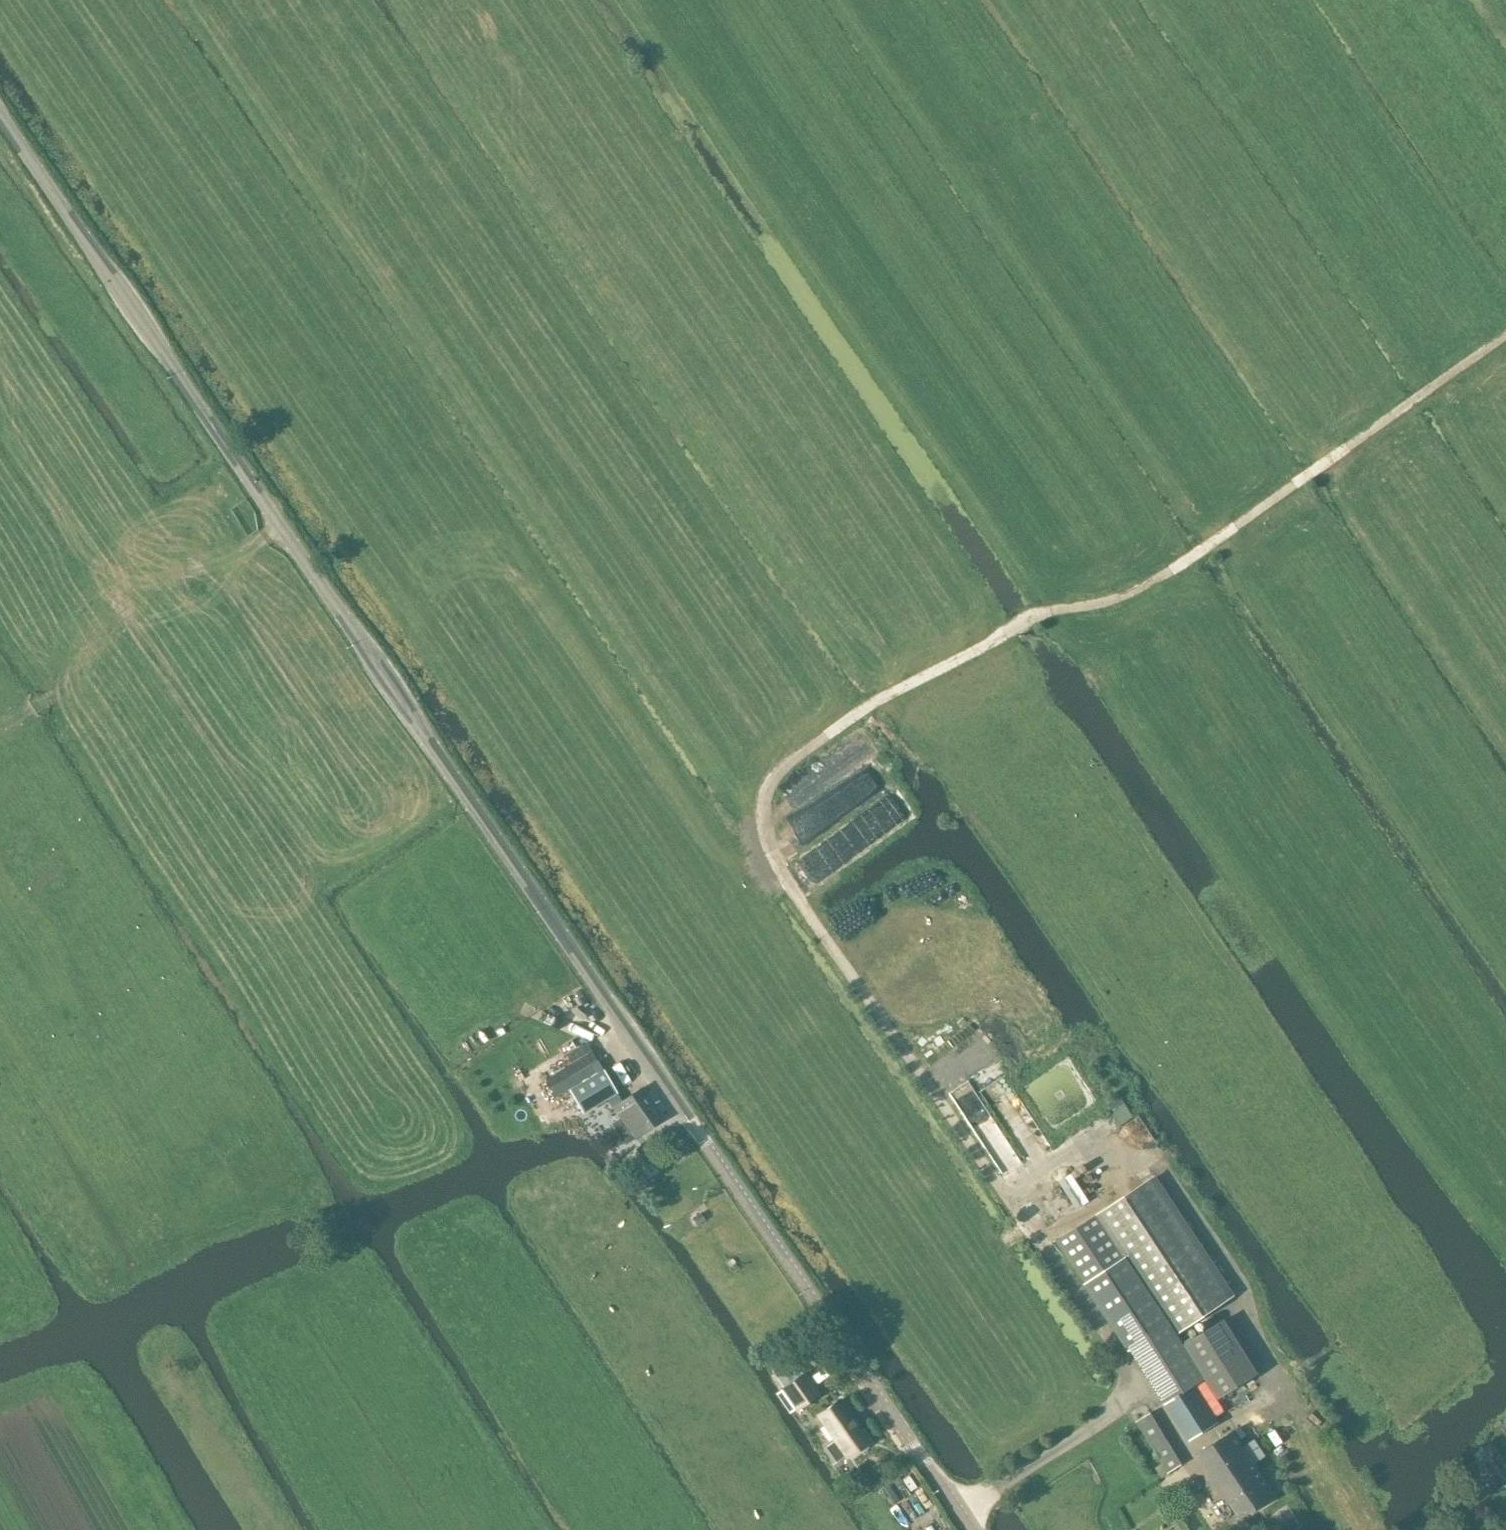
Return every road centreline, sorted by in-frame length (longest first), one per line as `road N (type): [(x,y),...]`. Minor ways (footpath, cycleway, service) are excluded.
road 1 (track): [(1250,1529),(1233,1516),(1047,1239),(1010,1224),(771,854),(765,778),(880,703),(1049,612),(1125,602),(1505,338)]
road 2 (tertiary): [(967,1529),(0,116)]

